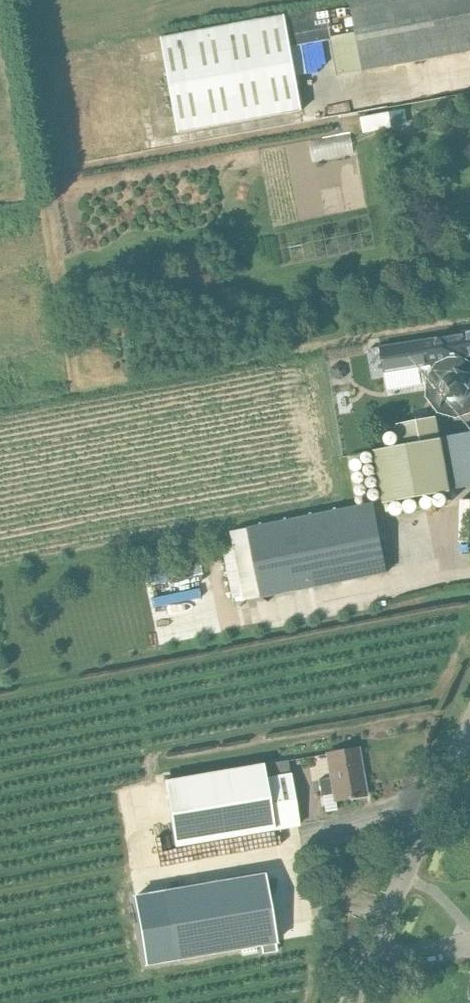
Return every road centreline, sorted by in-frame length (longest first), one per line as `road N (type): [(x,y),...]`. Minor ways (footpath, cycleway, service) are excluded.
road 1 (unclassified): [(351,1002),(425,816),(469,729)]

